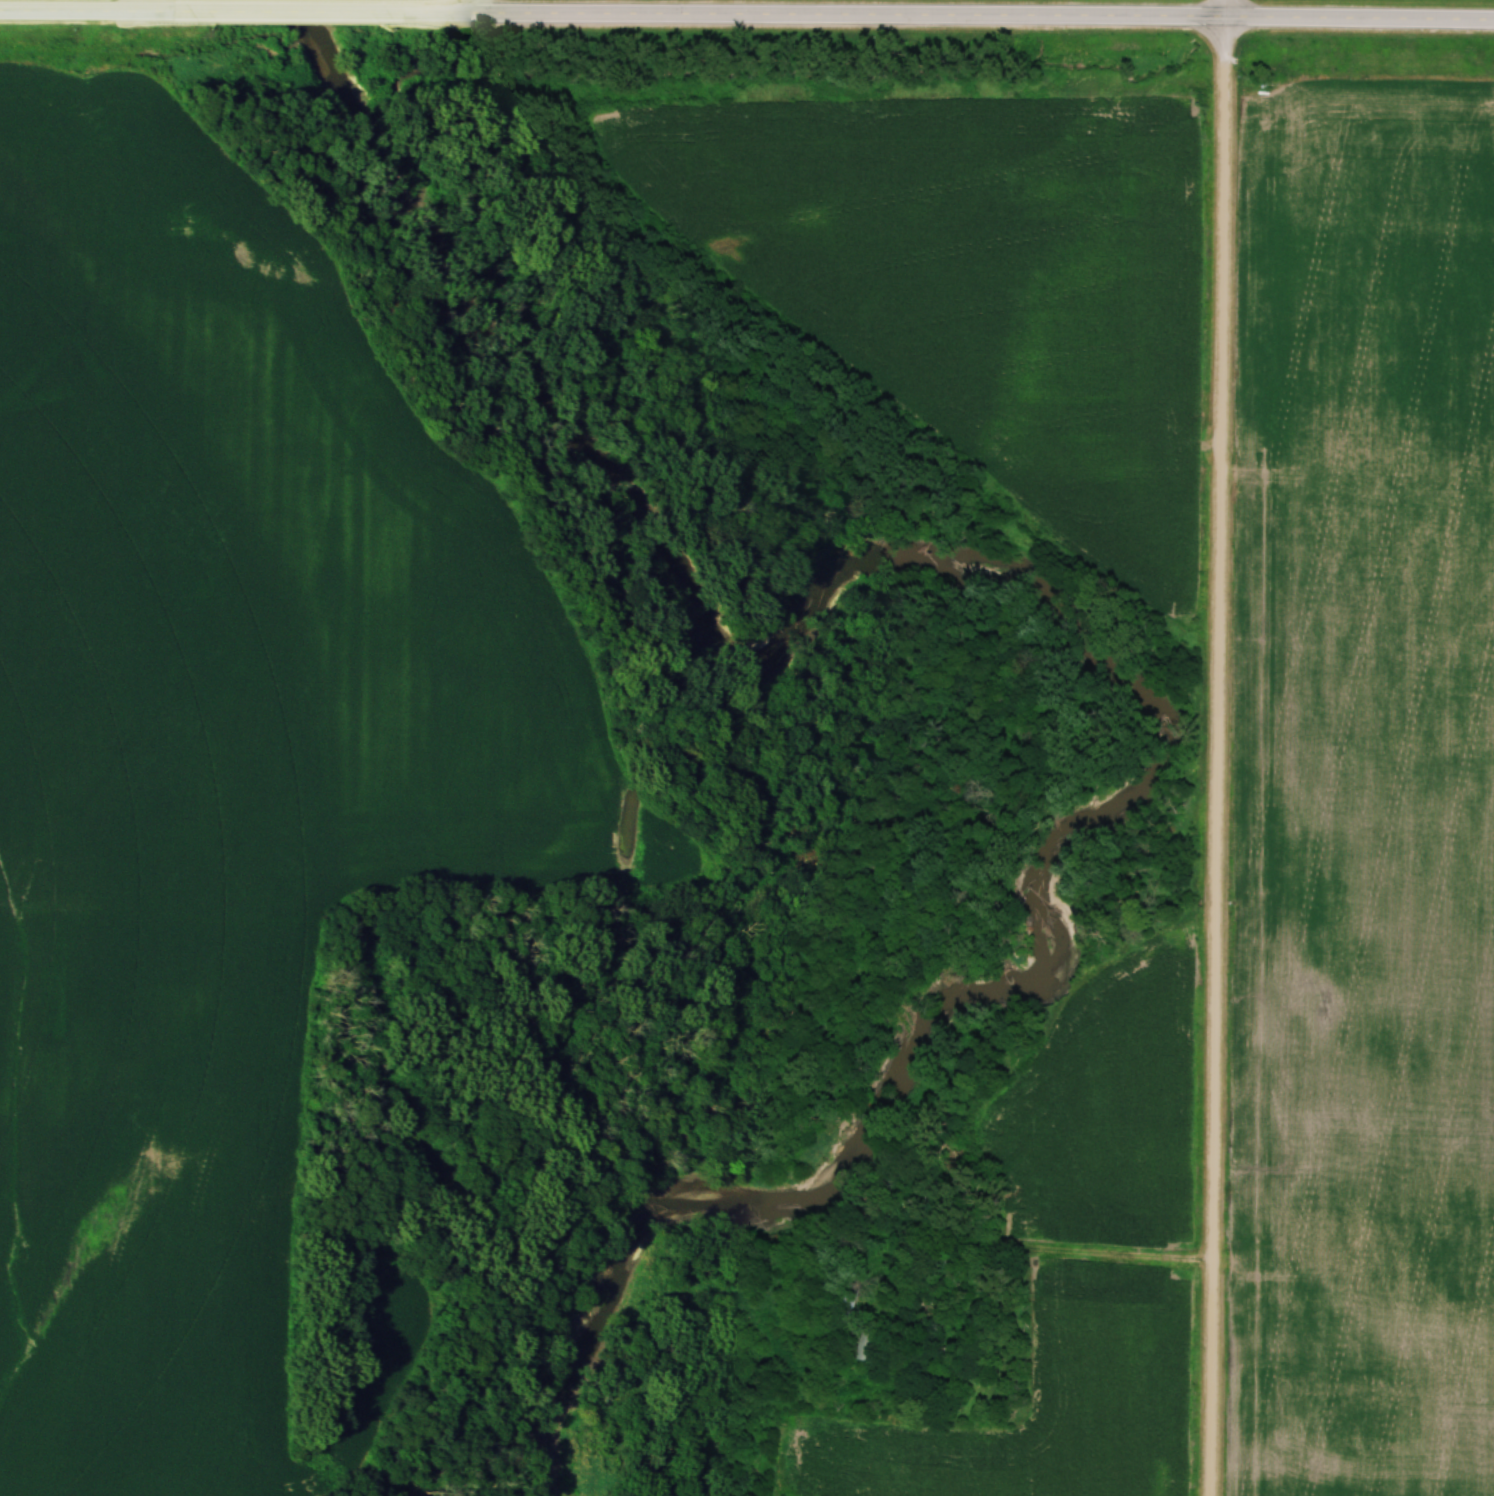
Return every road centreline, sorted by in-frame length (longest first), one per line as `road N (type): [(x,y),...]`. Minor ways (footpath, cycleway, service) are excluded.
road 1 (residential): [(1212,1495),(1229,0)]
road 2 (secondary): [(371,9),(1493,20)]
road 3 (secondary): [(177,10),(371,9)]
road 4 (secondary): [(0,10),(177,10)]

